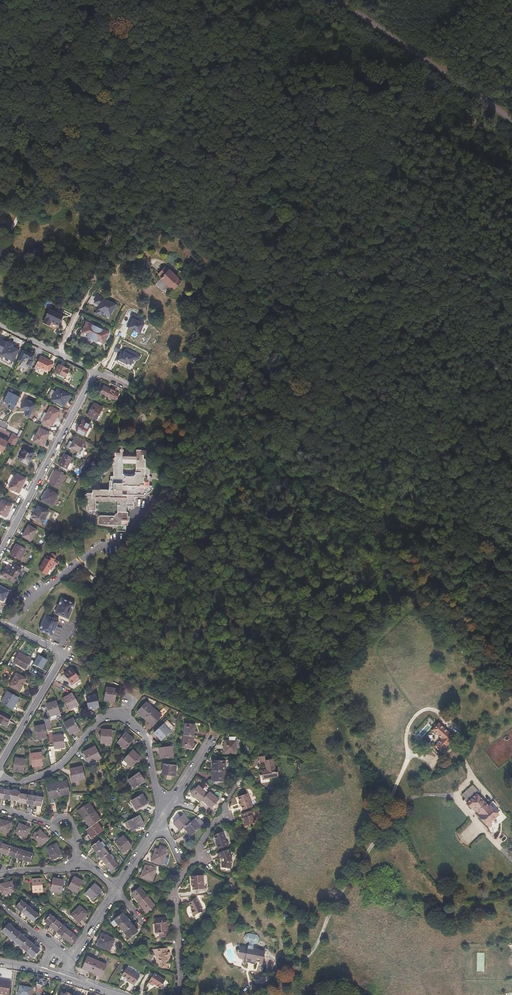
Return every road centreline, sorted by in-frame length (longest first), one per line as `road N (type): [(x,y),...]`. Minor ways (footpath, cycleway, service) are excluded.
road 1 (residential): [(0,775),(22,781),(53,771),(102,716),(118,715),(145,738),(166,811)]
road 2 (tertiary): [(335,0),(511,121)]
road 3 (residential): [(0,552),(95,370)]
road 4 (residential): [(177,994),(173,891),(202,856),(216,819),(227,815)]
road 5 (residential): [(0,763),(64,654),(0,624)]

